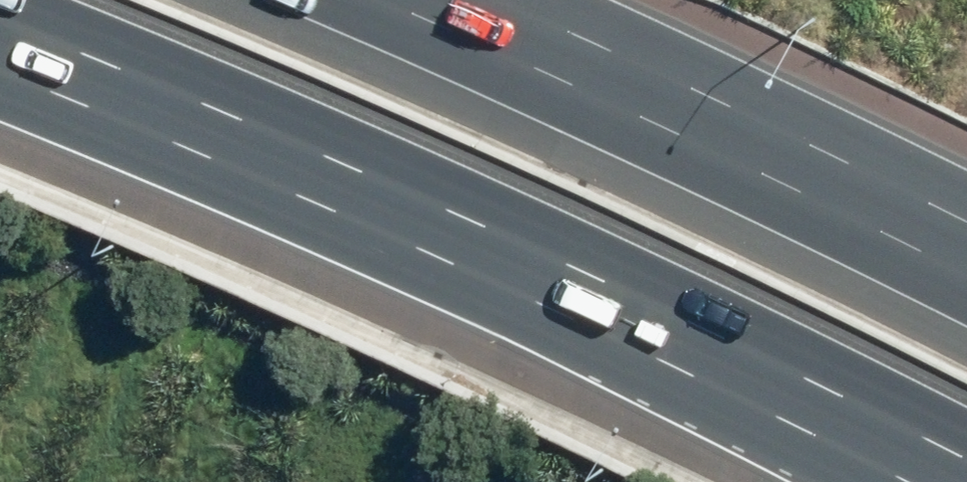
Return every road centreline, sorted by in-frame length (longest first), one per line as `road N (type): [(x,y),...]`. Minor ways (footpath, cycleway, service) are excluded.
road 1 (motorway): [(966,461),(344,167),(0,23)]
road 2 (motorway): [(326,0),(609,125),(966,300)]

